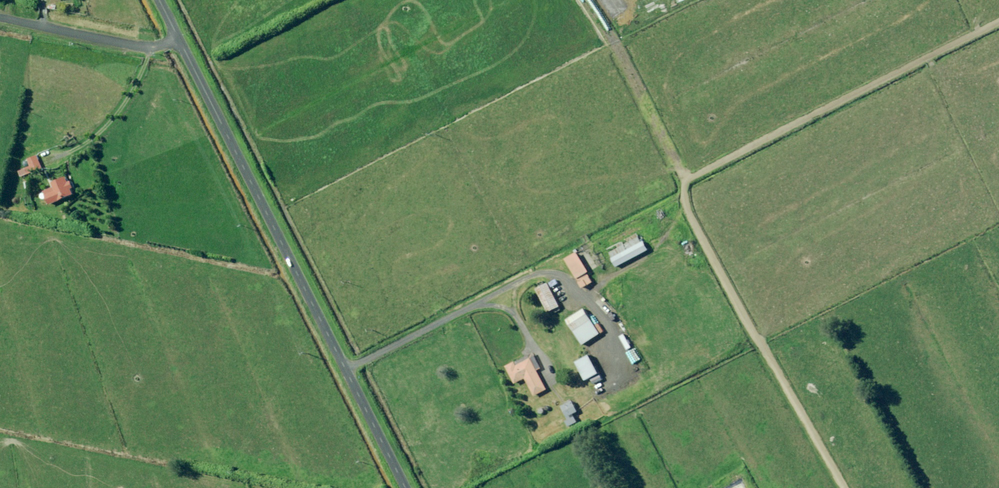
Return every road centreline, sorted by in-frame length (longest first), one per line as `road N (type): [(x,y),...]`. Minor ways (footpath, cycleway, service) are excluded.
road 1 (tertiary): [(179,38),(405,487)]
road 2 (unclassified): [(0,17),(145,48),(179,38)]

